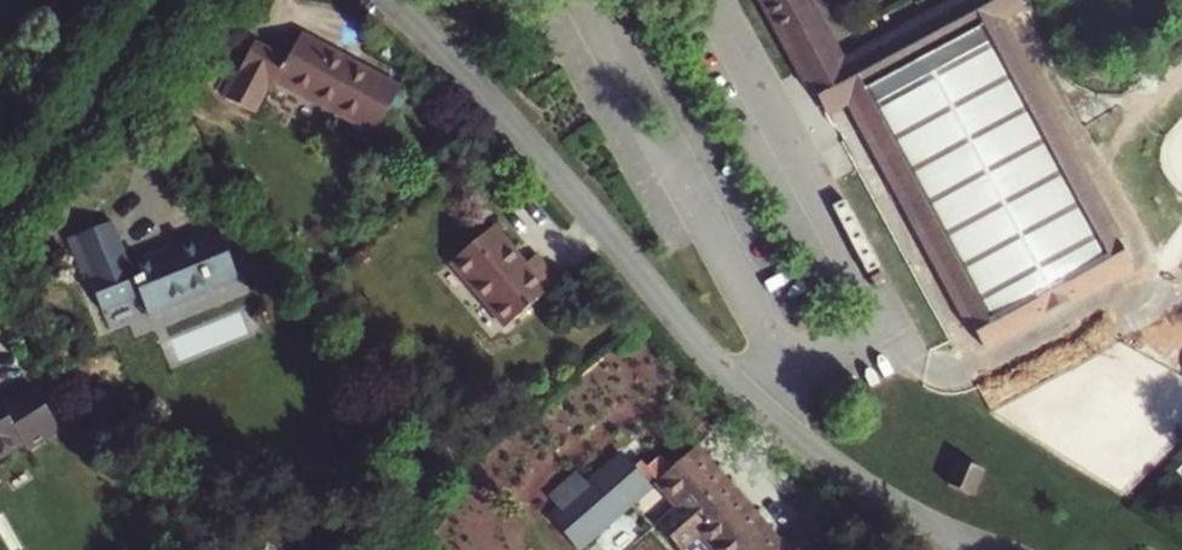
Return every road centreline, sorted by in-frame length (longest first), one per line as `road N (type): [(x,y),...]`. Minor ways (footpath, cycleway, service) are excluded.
road 1 (residential): [(389,0),(500,112),(756,406),(874,495),(995,549)]
road 2 (residential): [(0,211),(154,15)]

